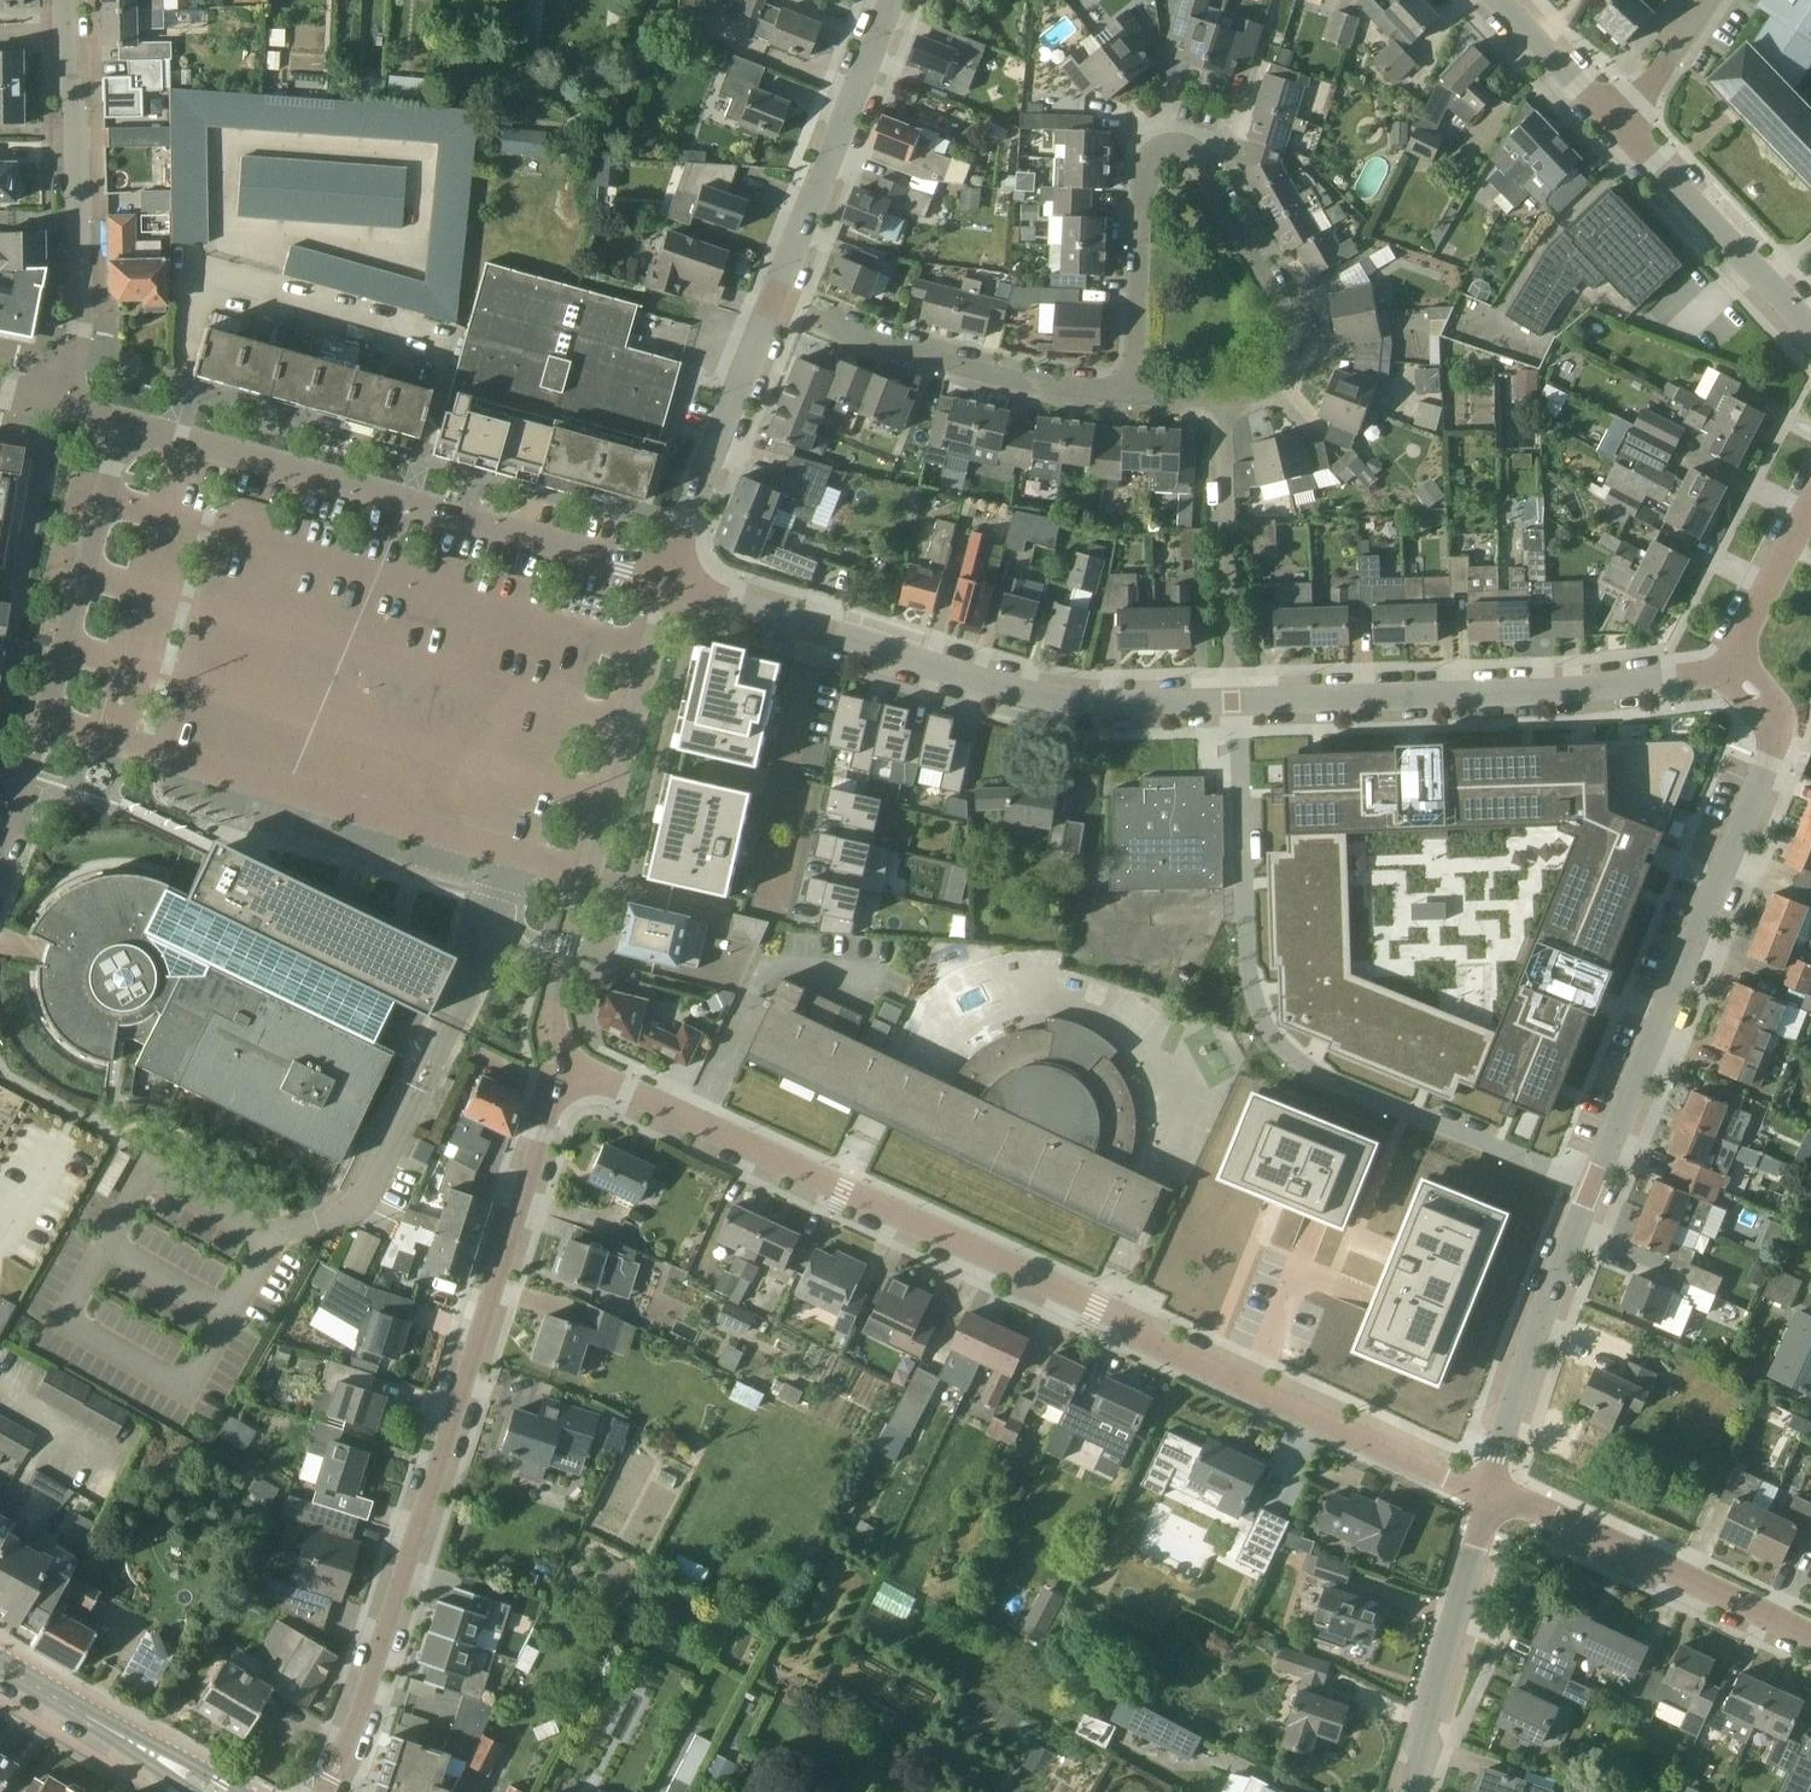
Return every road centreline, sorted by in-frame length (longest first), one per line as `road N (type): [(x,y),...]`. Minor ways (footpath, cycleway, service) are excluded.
road 1 (residential): [(568,1086),(604,1086),(699,1125),(1495,1496)]
road 2 (residential): [(317,1791),(356,1721),(548,1106),(568,1086)]
road 3 (residential): [(1596,1184),(1305,1069),(1282,1048),(1257,993),(1249,949),(1234,704)]
road 4 (residential): [(1136,397),(1144,211),(1152,172),(1173,154),(1204,177),(1298,330),(1290,367),(1260,393),(1223,400)]
road 5 (residential): [(670,579),(122,425)]
road 6 (residential): [(568,1086),(556,1001),(670,579)]
road 7 (residential): [(1733,673),(1587,693),(1234,704)]
road 8 (residential): [(1596,1184),(1772,761)]
road 9 (residential): [(122,425),(45,726),(0,840)]
road 10 (residential): [(1234,704),(1084,704),(818,629)]
road 11 (residential): [(59,406),(79,323),(76,100),(65,0)]
road 12 (residential): [(1136,397),(1021,383),(774,305)]
road 13 (residential): [(1810,1639),(1495,1496)]
road 14 (residential): [(1495,1496),(1516,1397),(1596,1184)]
road 15 (residential): [(774,305),(895,0)]
road 16 (unclassified): [(1409,1791),(1495,1496)]
road 17 (residential): [(1234,704),(1223,400)]
road 18 (residential): [(670,579),(774,305)]
road 19 (residential): [(757,901),(818,629)]
road 20 (residential): [(1810,325),(1624,125)]
road 21 (secondary): [(221,1791),(0,1661)]
road 22 (unclassified): [(1733,673),(1745,633),(1810,509)]
road 23 (residential): [(1624,125),(1501,0)]
road 24 (residential): [(818,629),(670,579)]
road 25 (residential): [(1624,125),(1714,0)]

